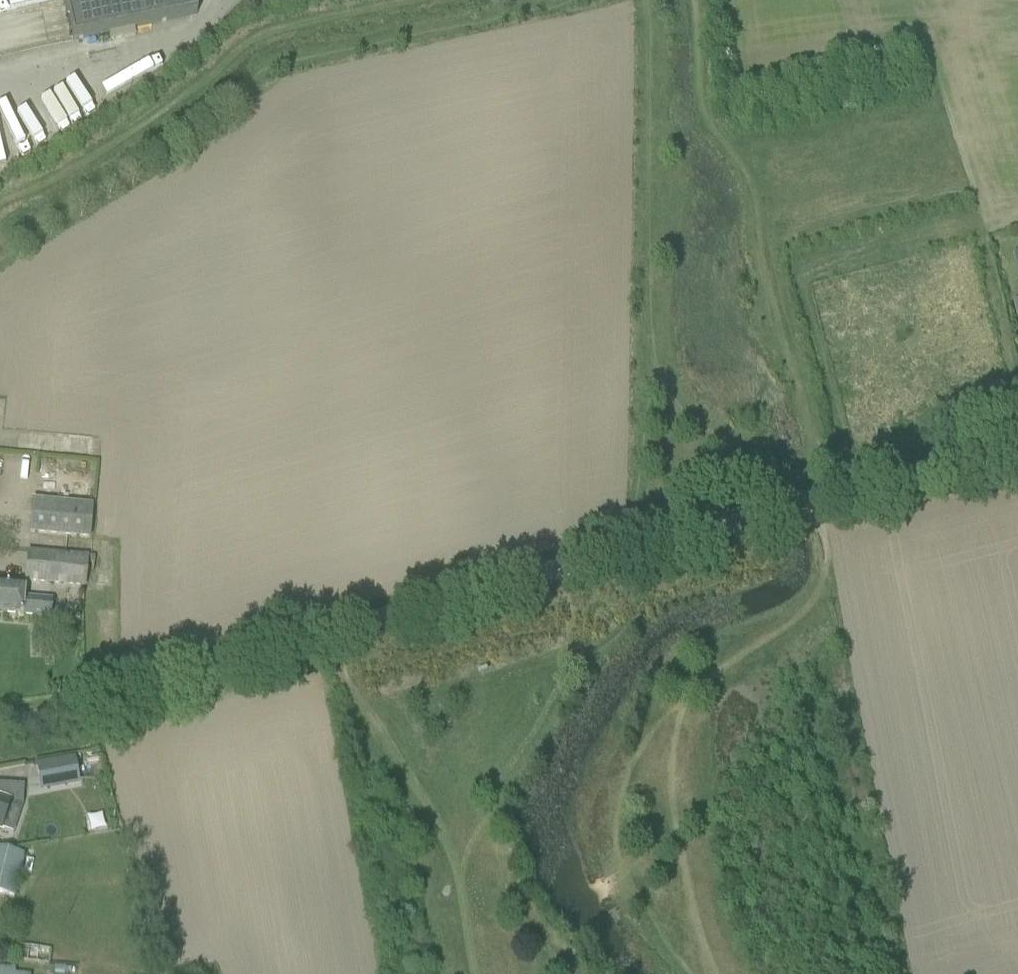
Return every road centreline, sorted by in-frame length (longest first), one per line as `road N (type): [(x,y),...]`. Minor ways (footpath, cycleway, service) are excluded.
road 1 (unclassified): [(1017,459),(331,647),(0,728)]

